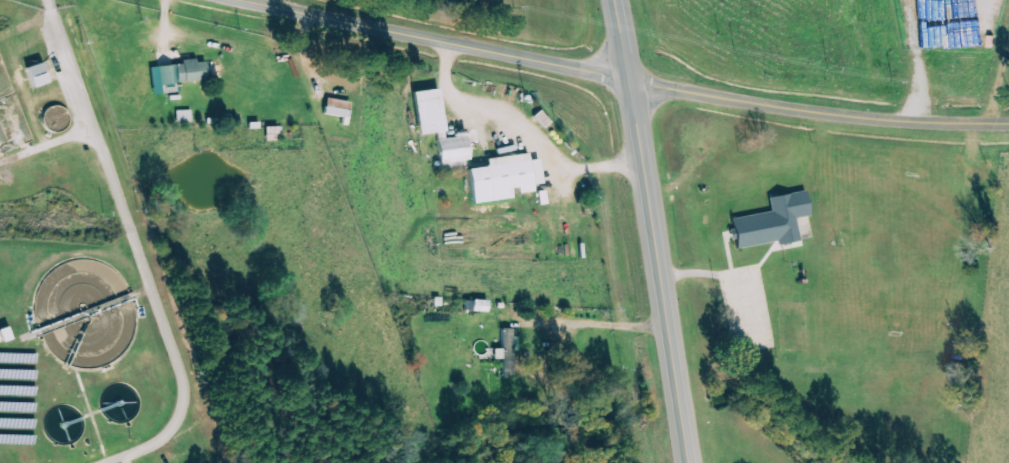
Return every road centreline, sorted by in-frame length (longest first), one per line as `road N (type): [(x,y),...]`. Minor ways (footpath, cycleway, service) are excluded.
road 1 (tertiary): [(237,0),(821,114),(1008,124)]
road 2 (primary): [(697,462),(614,0)]

